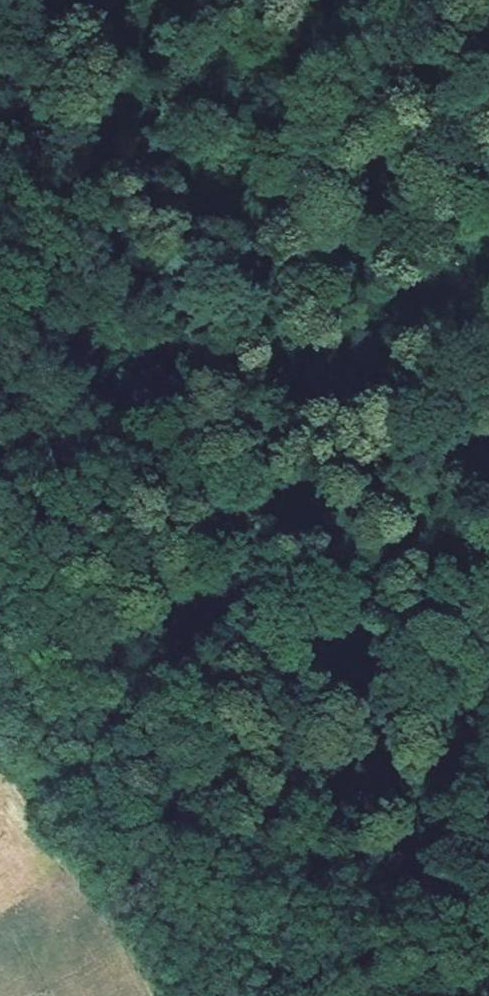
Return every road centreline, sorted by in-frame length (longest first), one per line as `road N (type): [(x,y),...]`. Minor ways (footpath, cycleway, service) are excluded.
road 1 (track): [(328,0),(456,332),(453,590),(488,642)]
road 2 (track): [(175,0),(338,451)]
road 3 (track): [(40,727),(230,995)]
road 4 (track): [(0,657),(40,727),(0,604)]

